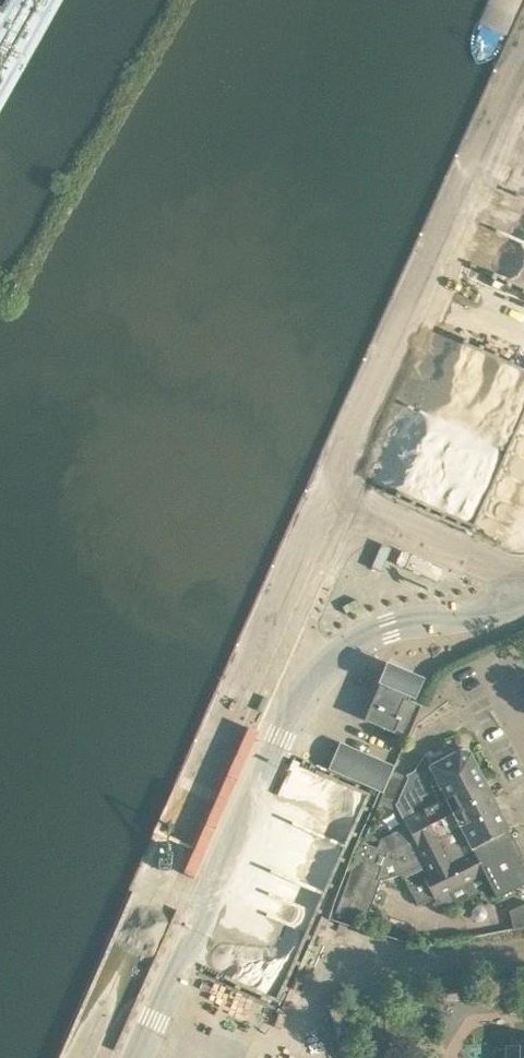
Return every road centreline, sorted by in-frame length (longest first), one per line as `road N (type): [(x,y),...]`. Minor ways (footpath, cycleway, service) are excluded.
road 1 (unclassified): [(127,1057),(294,678),(322,649),(356,634),(523,591)]

